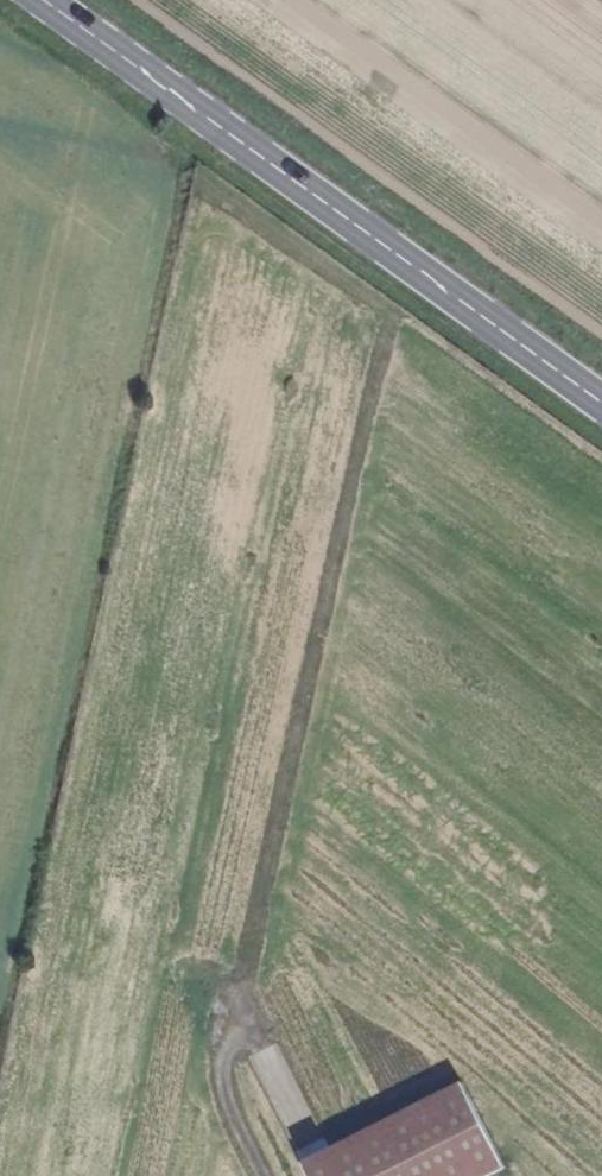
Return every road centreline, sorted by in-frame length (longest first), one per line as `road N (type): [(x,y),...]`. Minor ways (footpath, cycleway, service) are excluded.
road 1 (primary): [(601,402),(42,0)]

